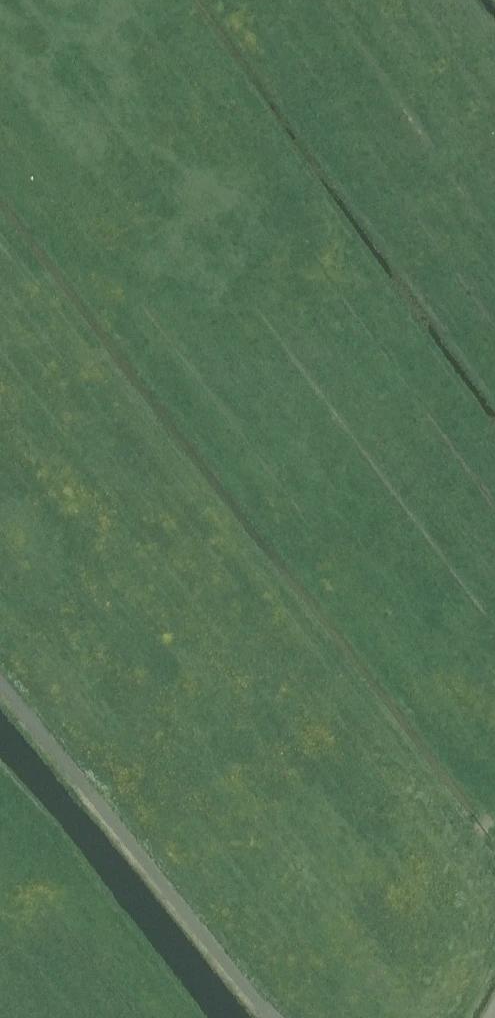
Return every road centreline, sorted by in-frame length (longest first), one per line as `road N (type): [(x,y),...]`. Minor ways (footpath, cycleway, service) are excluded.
road 1 (unclassified): [(276,1017),(228,972),(0,684)]

